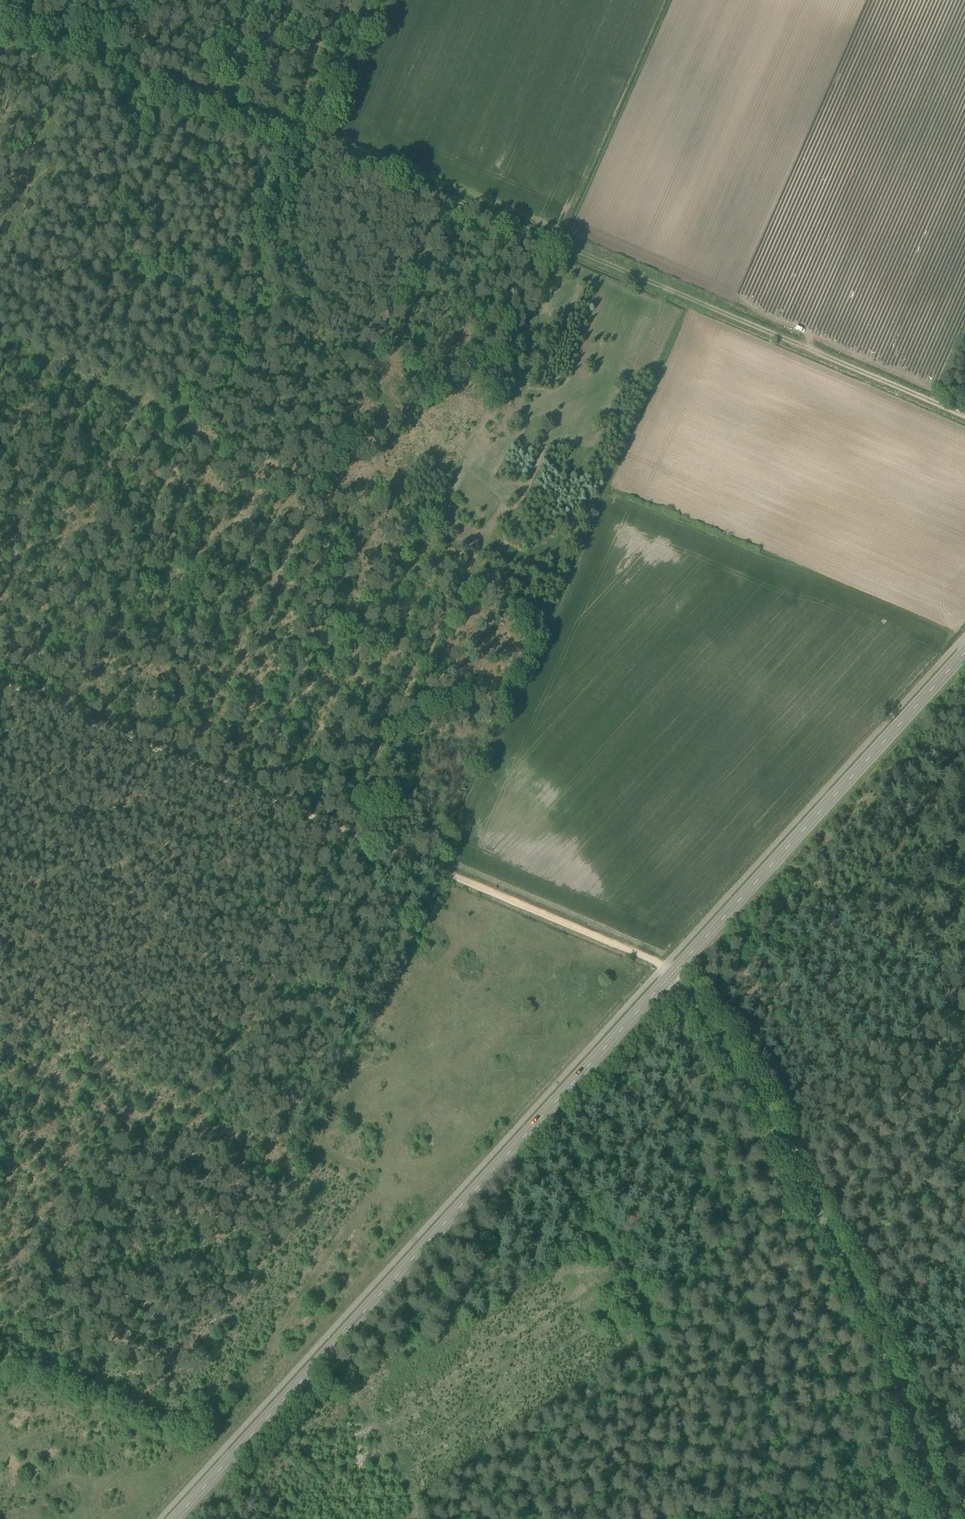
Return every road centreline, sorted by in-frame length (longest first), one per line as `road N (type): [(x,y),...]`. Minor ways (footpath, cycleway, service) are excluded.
road 1 (track): [(0,5),(964,415)]
road 2 (track): [(361,839),(369,774),(468,558),(442,538),(182,429),(108,380),(0,330)]
road 3 (track): [(670,979),(651,962),(0,685)]
road 4 (secondary): [(175,1518),(670,979)]
road 5 (unclassified): [(945,1518),(849,1273),(731,1065),(670,979)]
road 6 (secondary): [(670,979),(964,656)]
road 7 (track): [(536,1518),(690,1417),(747,1402),(877,1329)]
road 8 (track): [(666,289),(618,324),(594,396),(566,411),(529,486),(479,550),(483,568),(463,568)]
road 9 (track): [(964,989),(858,932),(782,857)]
road 10 (track): [(964,1123),(930,1102),(894,1108),(888,1122),(948,1208),(964,1218)]
road 11 (track): [(318,1363),(355,1395),(419,1518)]

